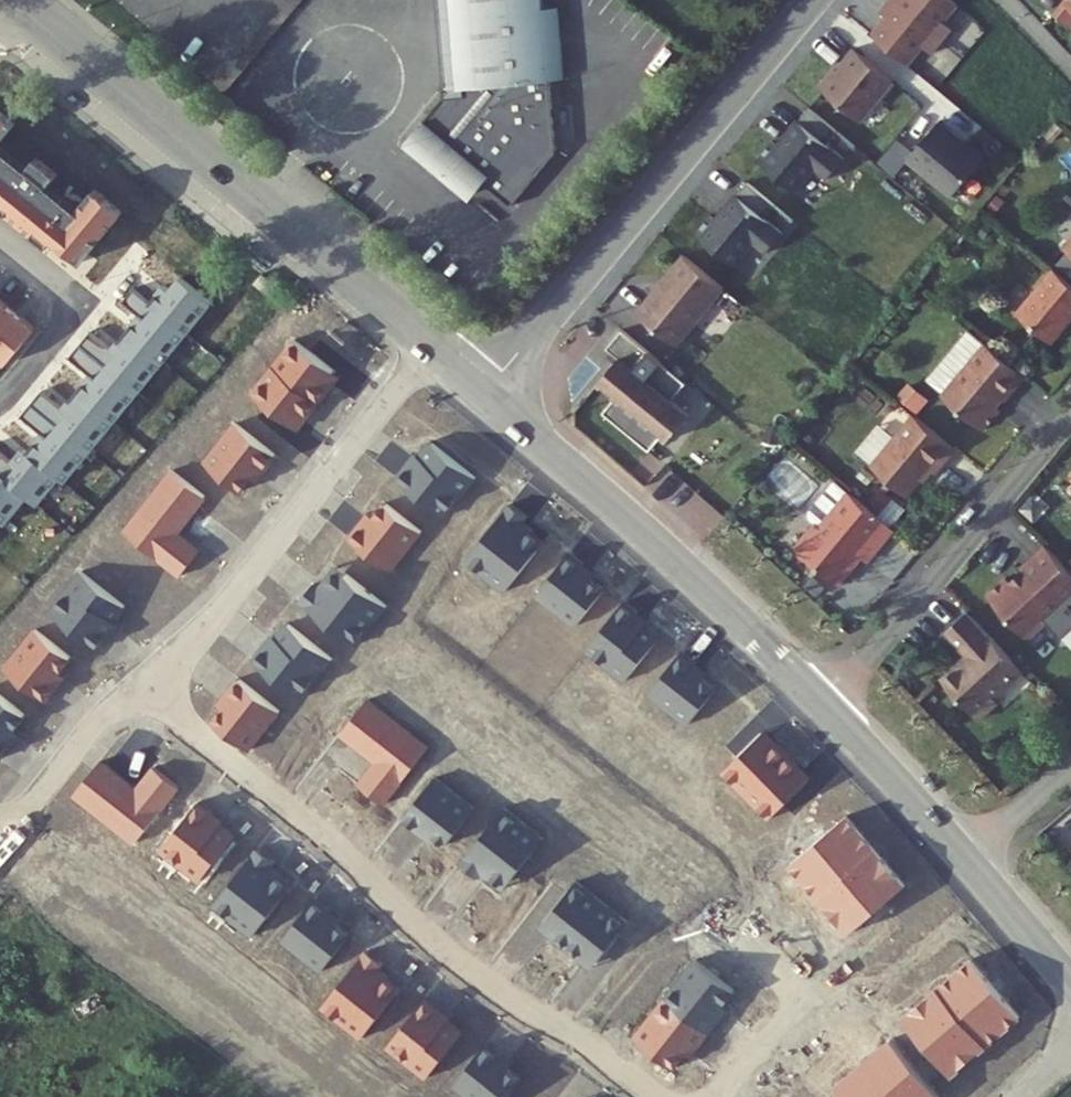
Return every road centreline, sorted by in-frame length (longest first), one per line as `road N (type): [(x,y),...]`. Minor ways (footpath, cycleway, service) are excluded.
road 1 (residential): [(659,1096),(452,955),(333,841),(140,684)]
road 2 (tertiary): [(22,0),(431,349)]
road 3 (residential): [(812,0),(486,394)]
road 4 (tertiary): [(486,394),(715,594),(828,708)]
road 5 (residential): [(140,684),(219,613),(431,349)]
road 6 (residential): [(828,708),(1070,417)]
road 7 (residential): [(0,235),(59,283),(67,307),(60,327),(0,398)]
road 8 (tertiary): [(828,708),(965,857)]
road 9 (residential): [(0,823),(29,806),(79,741),(140,684)]
road 10 (tertiary): [(965,857),(1070,985)]
road 11 (residential): [(1070,767),(965,857)]

